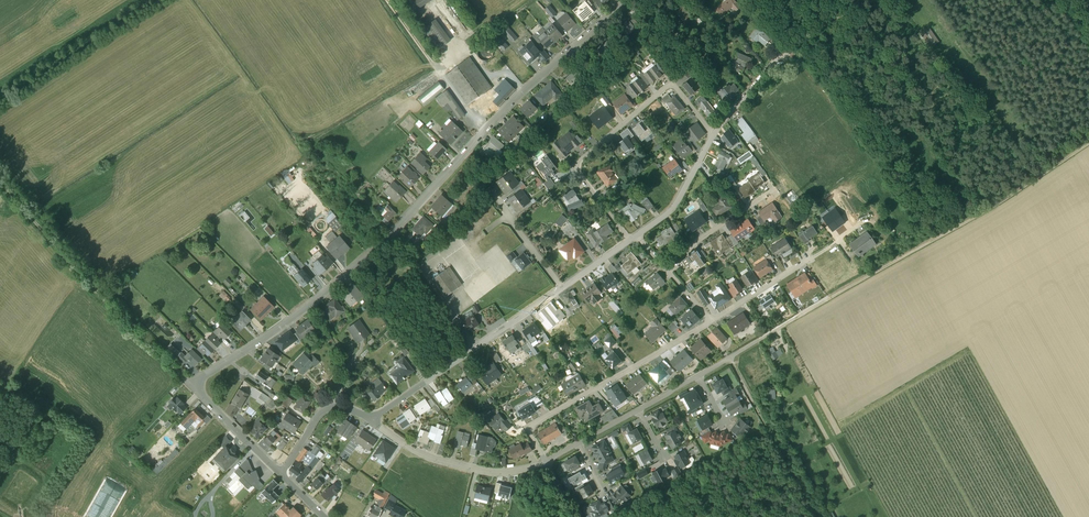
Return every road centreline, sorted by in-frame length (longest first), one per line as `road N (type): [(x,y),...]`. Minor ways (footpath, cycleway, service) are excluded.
road 1 (unclassified): [(631,0),(527,89),(325,296),(189,388)]
road 2 (track): [(189,388),(0,183)]
road 3 (residential): [(712,322),(528,428),(547,461)]
road 4 (unclassified): [(372,419),(562,288)]
road 5 (residential): [(632,240),(575,164),(672,83)]
road 6 (residential): [(547,461),(489,472),(446,463),(372,419)]
road 7 (track): [(1088,145),(931,244)]
road 8 (residential): [(863,226),(712,322)]
road 9 (residential): [(662,264),(773,190)]
road 10 (unclassified): [(637,236),(672,212),(714,135)]
road 11 (track): [(753,404),(816,516)]
road 12 (residential): [(281,475),(189,388)]

